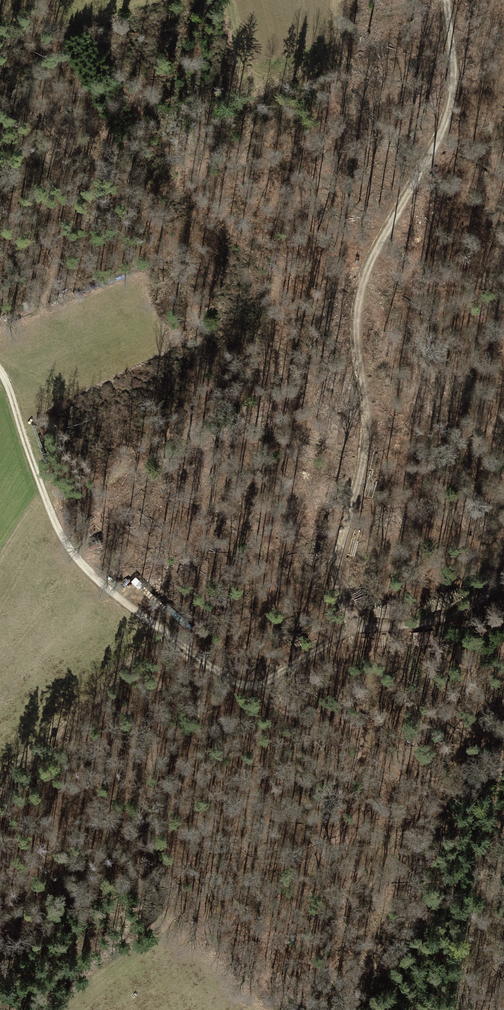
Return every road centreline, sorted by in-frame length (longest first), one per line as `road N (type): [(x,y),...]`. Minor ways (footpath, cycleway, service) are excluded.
road 1 (track): [(248,691),(354,629),(336,559),(365,432),(354,330),(368,258),(453,92),(447,0)]
road 2 (track): [(248,691),(109,590),(64,541),(0,370)]
road 3 (track): [(424,761),(342,716),(248,691)]
road 4 (track): [(354,629),(439,619),(478,601),(503,577)]

